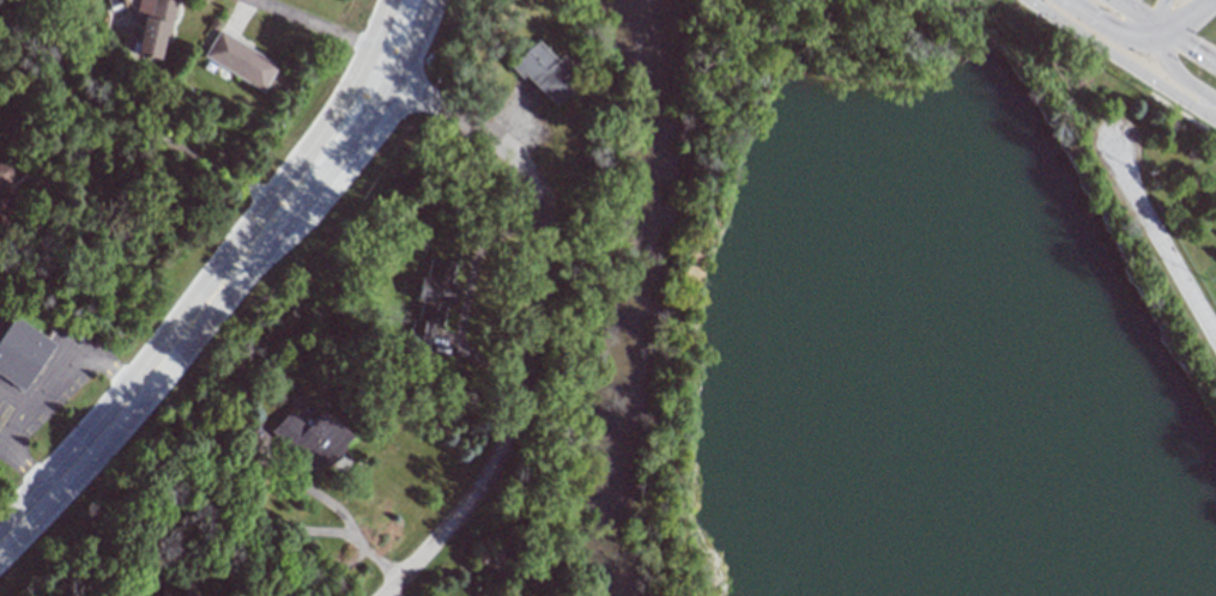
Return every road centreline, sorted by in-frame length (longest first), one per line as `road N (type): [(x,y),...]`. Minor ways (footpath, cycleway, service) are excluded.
road 1 (residential): [(377,595),(490,458),(522,357),(544,243),(538,196),(513,159),(395,77)]
road 2 (tertiary): [(0,538),(188,335),(294,194)]
road 3 (residential): [(1215,352),(1118,177),(1111,142)]
road 4 (primary): [(1027,0),(1215,121)]
road 5 (tertiary): [(294,194),(316,187),(395,77)]
road 6 (tertiary): [(370,59),(296,169),(294,194)]

